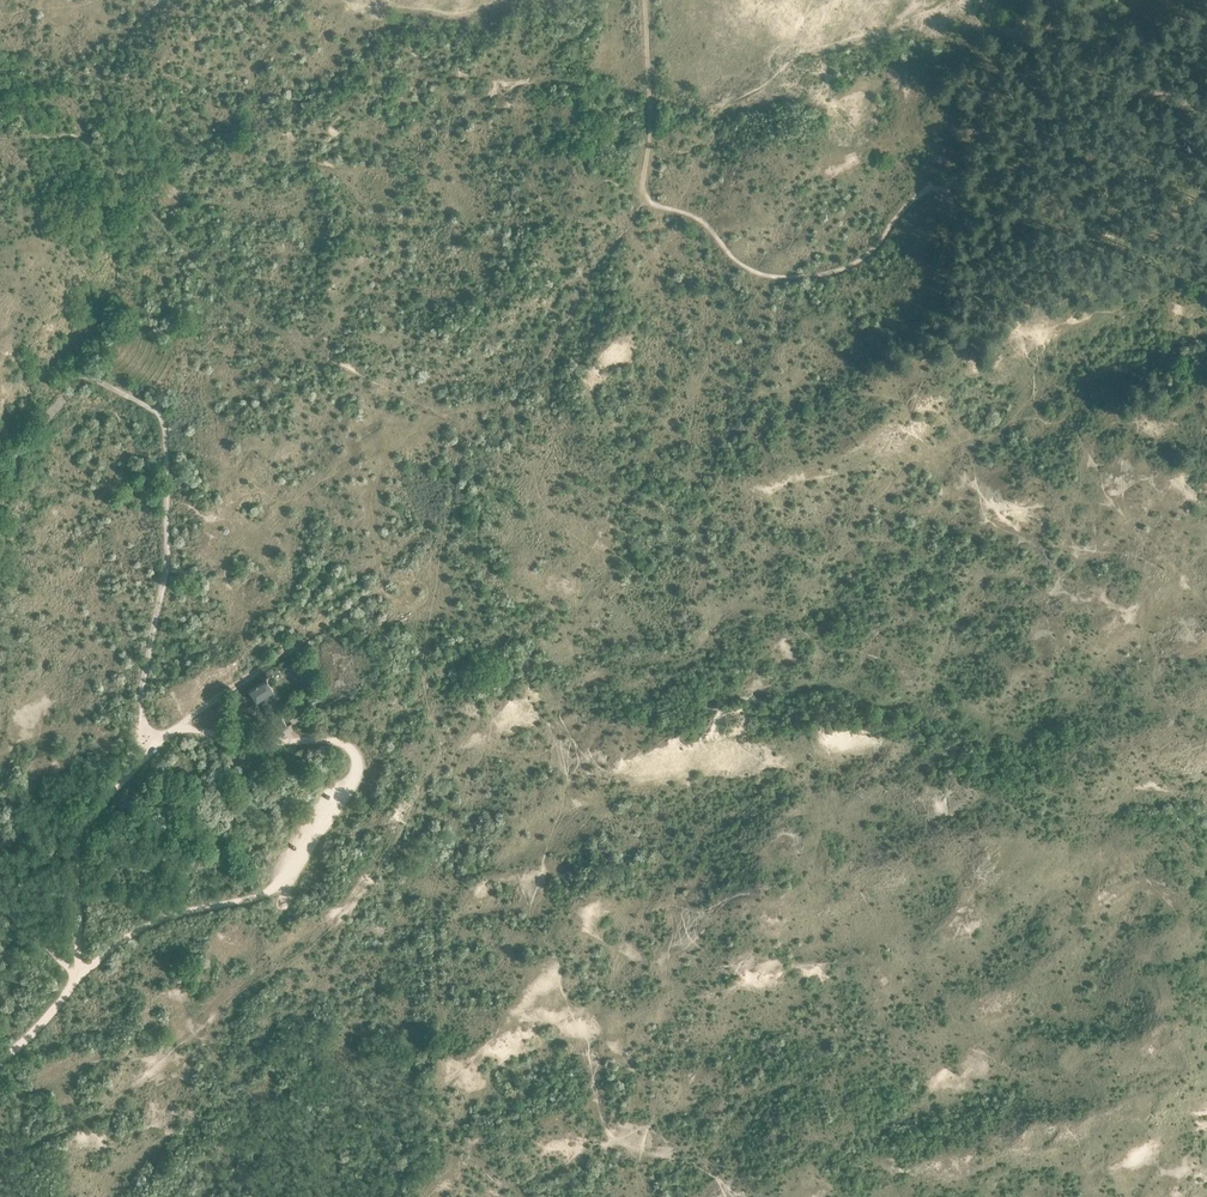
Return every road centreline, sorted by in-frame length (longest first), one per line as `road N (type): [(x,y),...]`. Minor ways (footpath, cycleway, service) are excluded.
road 1 (track): [(392,598),(371,591),(258,672)]

